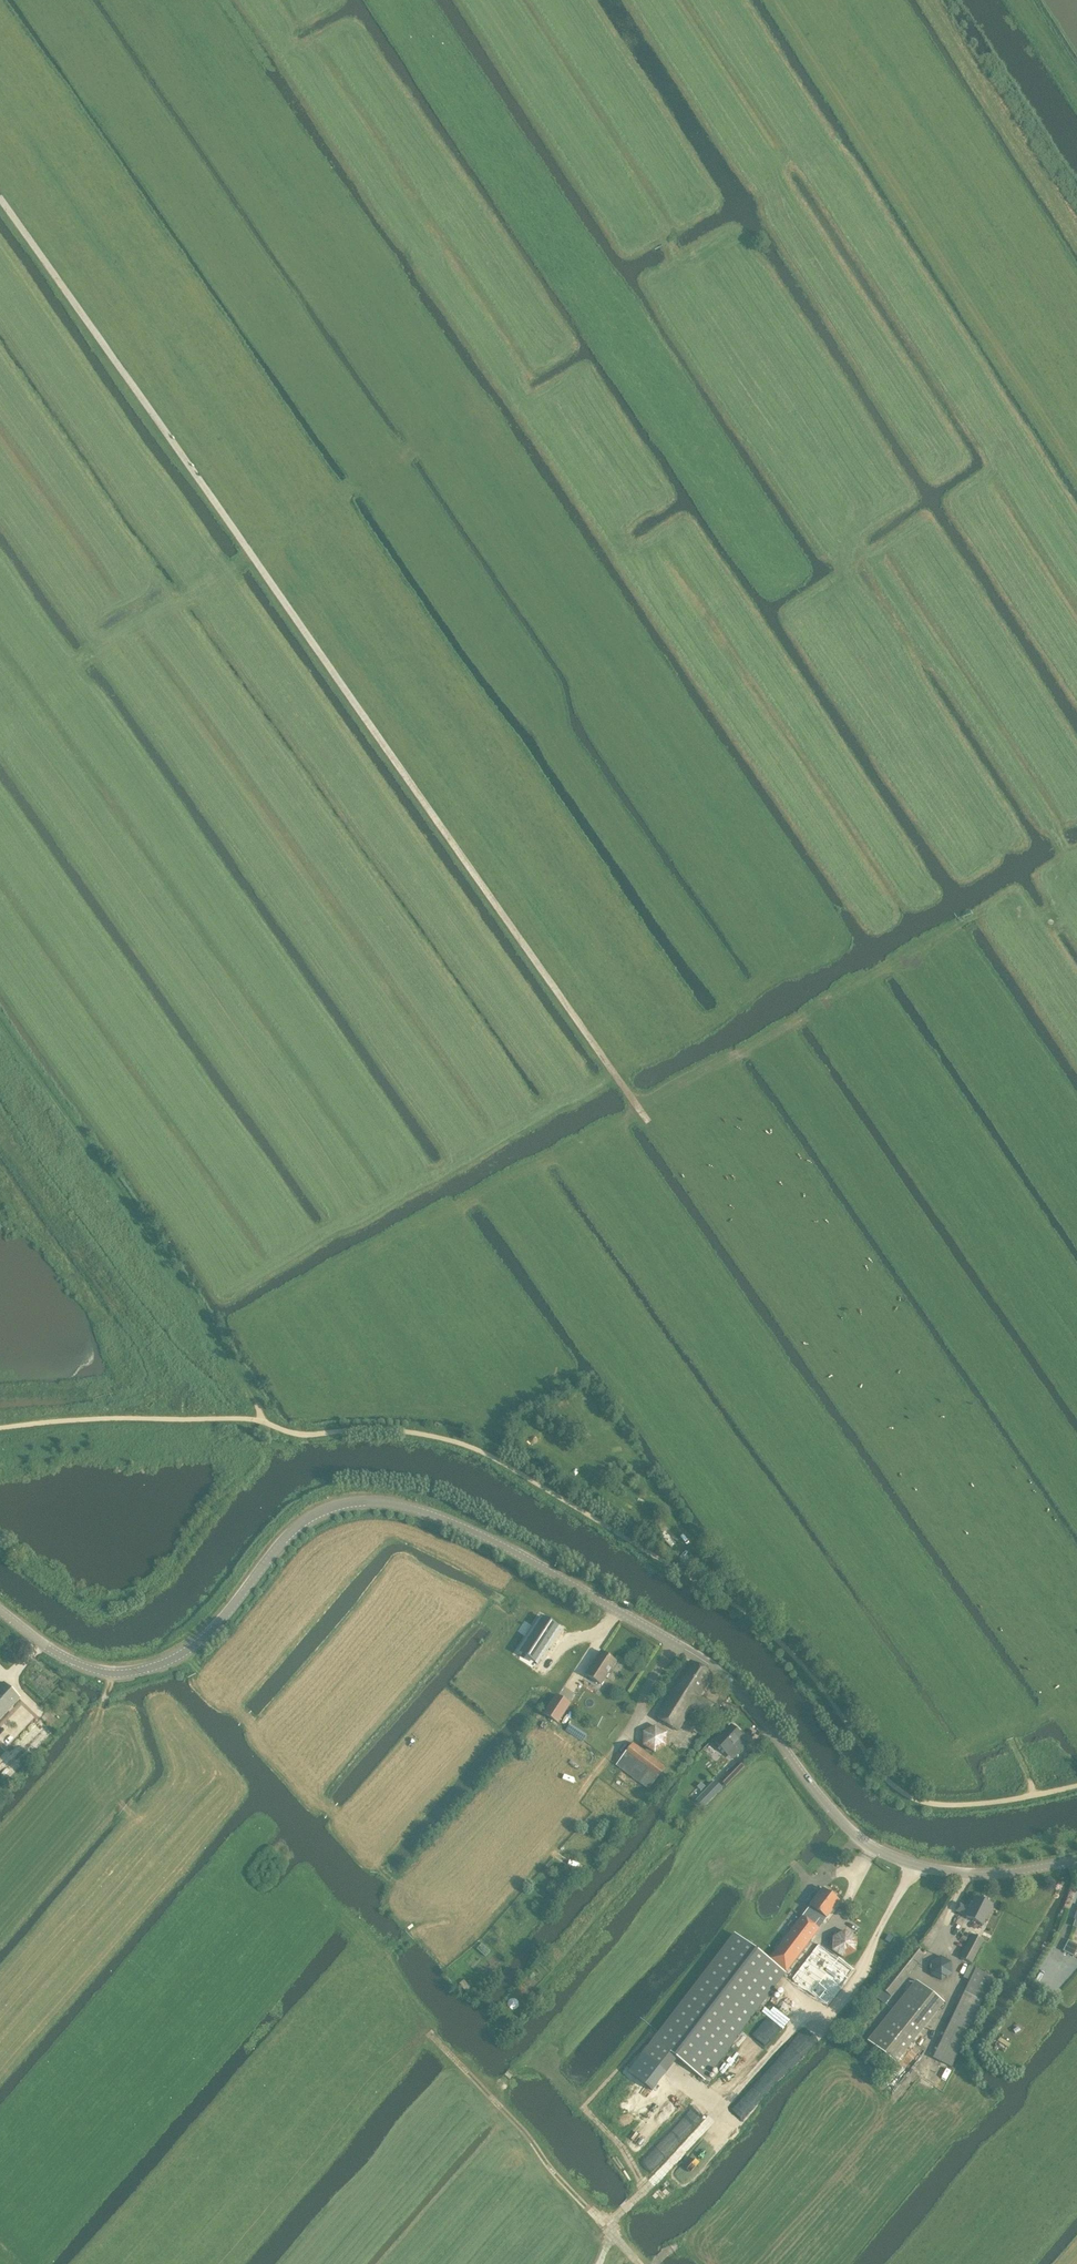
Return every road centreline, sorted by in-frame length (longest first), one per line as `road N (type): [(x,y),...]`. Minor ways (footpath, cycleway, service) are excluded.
road 1 (tertiary): [(1076,1860),(959,1874),(876,1849),(832,1813),(716,1670),(490,1539),(412,1508),(366,1500),(320,1512),(287,1537),(205,1637),(141,1671),(67,1659),(0,1615)]
road 2 (track): [(0,202),(649,1121)]
road 3 (unclassified): [(1076,1786),(960,1805),(907,1795),(872,1761),(808,1671),(760,1624),(493,1457),(421,1434),(305,1435),(265,1422)]
road 4 (track): [(265,1422),(0,1023)]
road 5 (track): [(683,1648),(510,1888),(474,1921),(429,1927),(396,1947)]
road 6 (track): [(0,1128),(152,1342),(180,1391),(180,1419)]
road 7 (track): [(1076,2070),(912,2263)]
road 8 (track): [(648,2036),(584,2107),(621,2145),(646,2188)]

